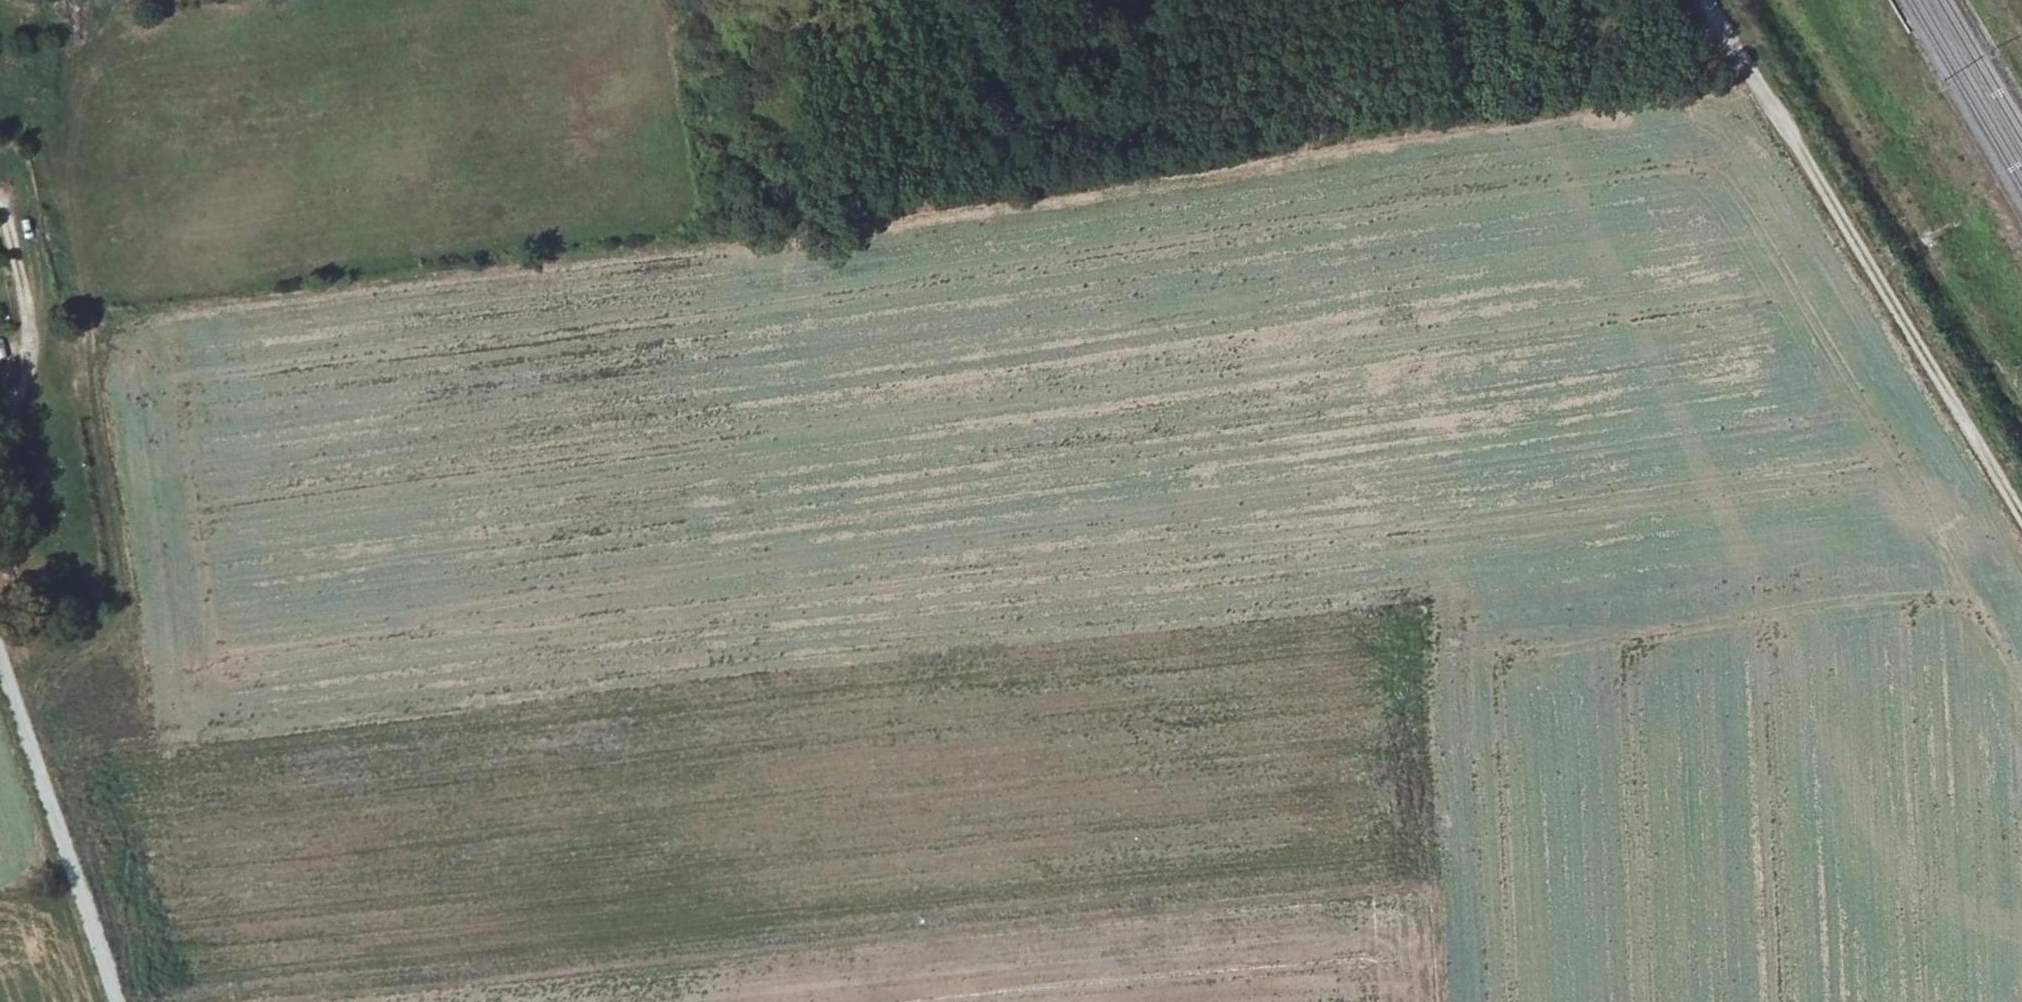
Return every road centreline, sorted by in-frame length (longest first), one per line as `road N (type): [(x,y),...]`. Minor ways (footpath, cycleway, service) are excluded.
road 1 (track): [(2021,520),(1708,0)]
road 2 (track): [(112,1001),(0,656)]

